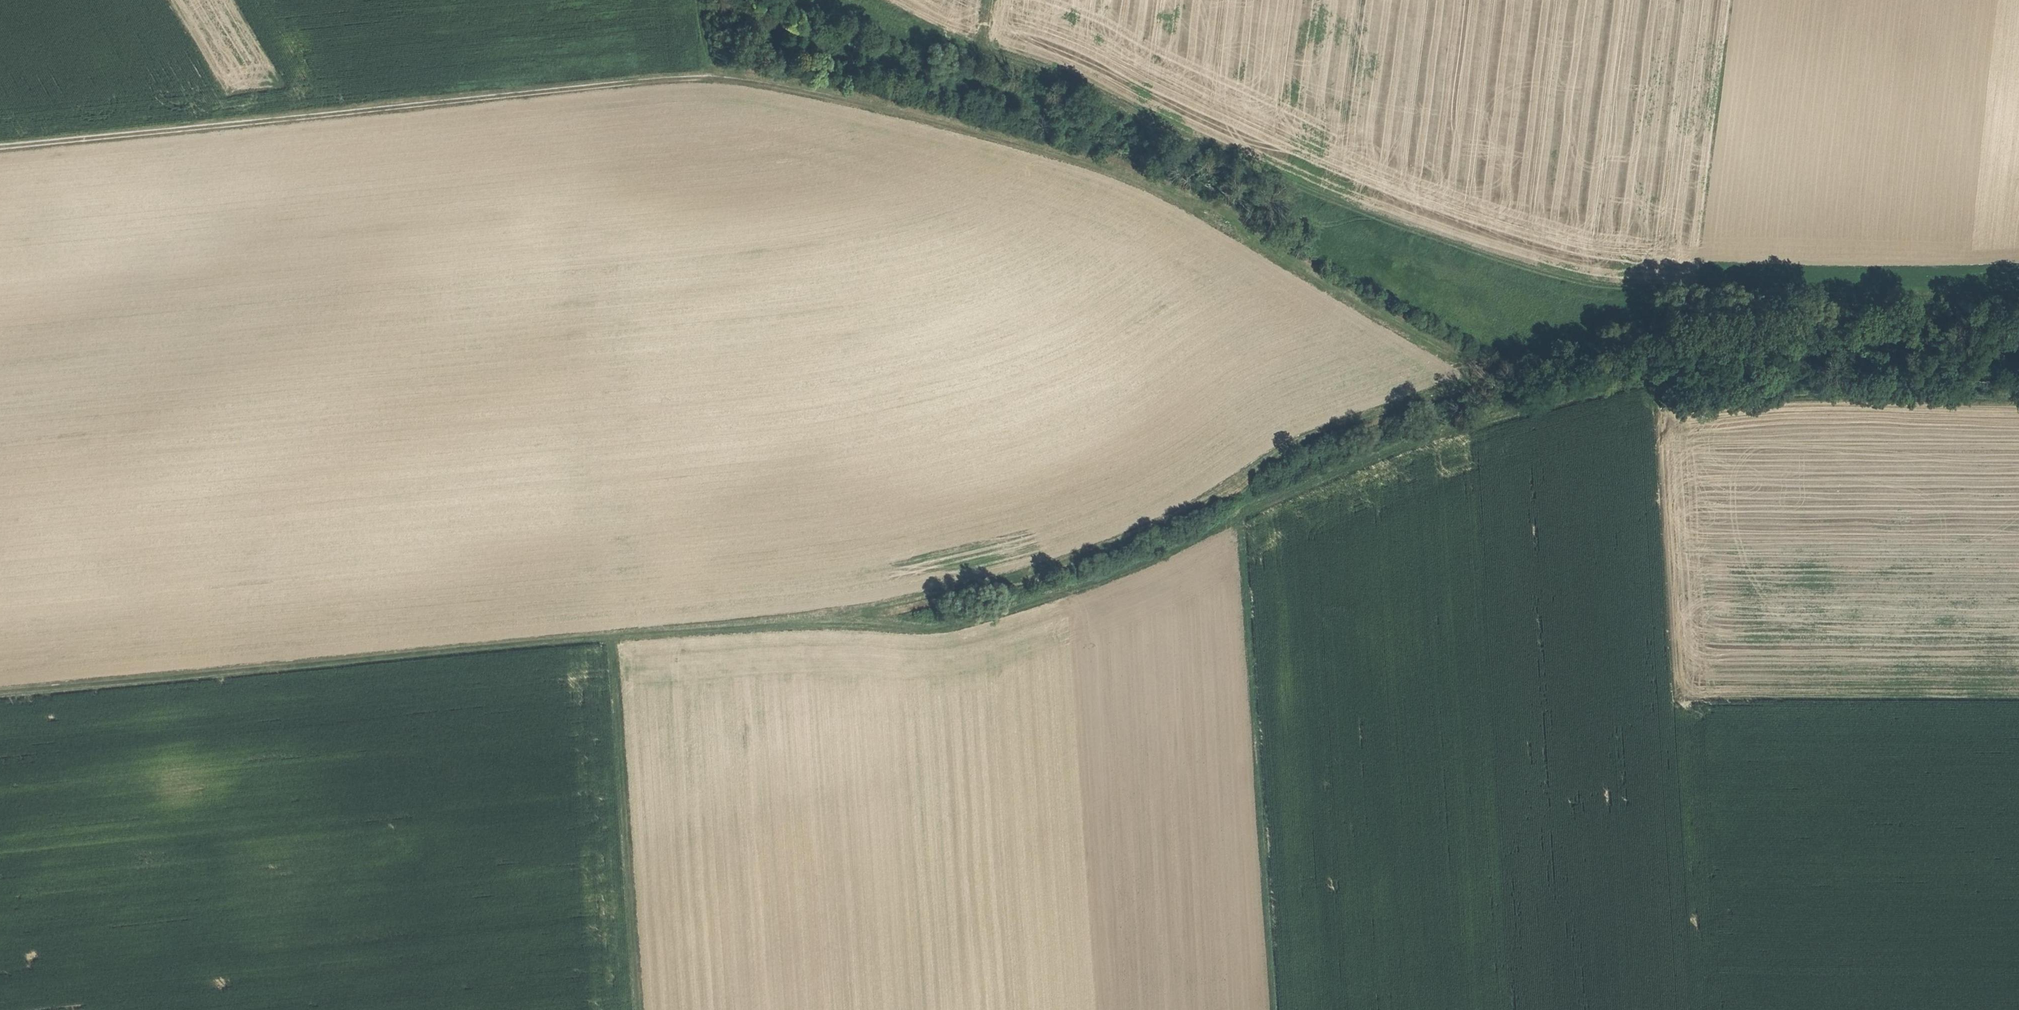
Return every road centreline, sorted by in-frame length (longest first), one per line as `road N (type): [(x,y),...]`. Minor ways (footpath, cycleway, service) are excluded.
road 1 (track): [(2018,402),(1677,400),(1630,370),(1483,385),(1186,205),(1136,184),(858,107),(726,82),(630,85),(0,151)]
road 2 (track): [(0,697),(613,638),(640,1009)]

